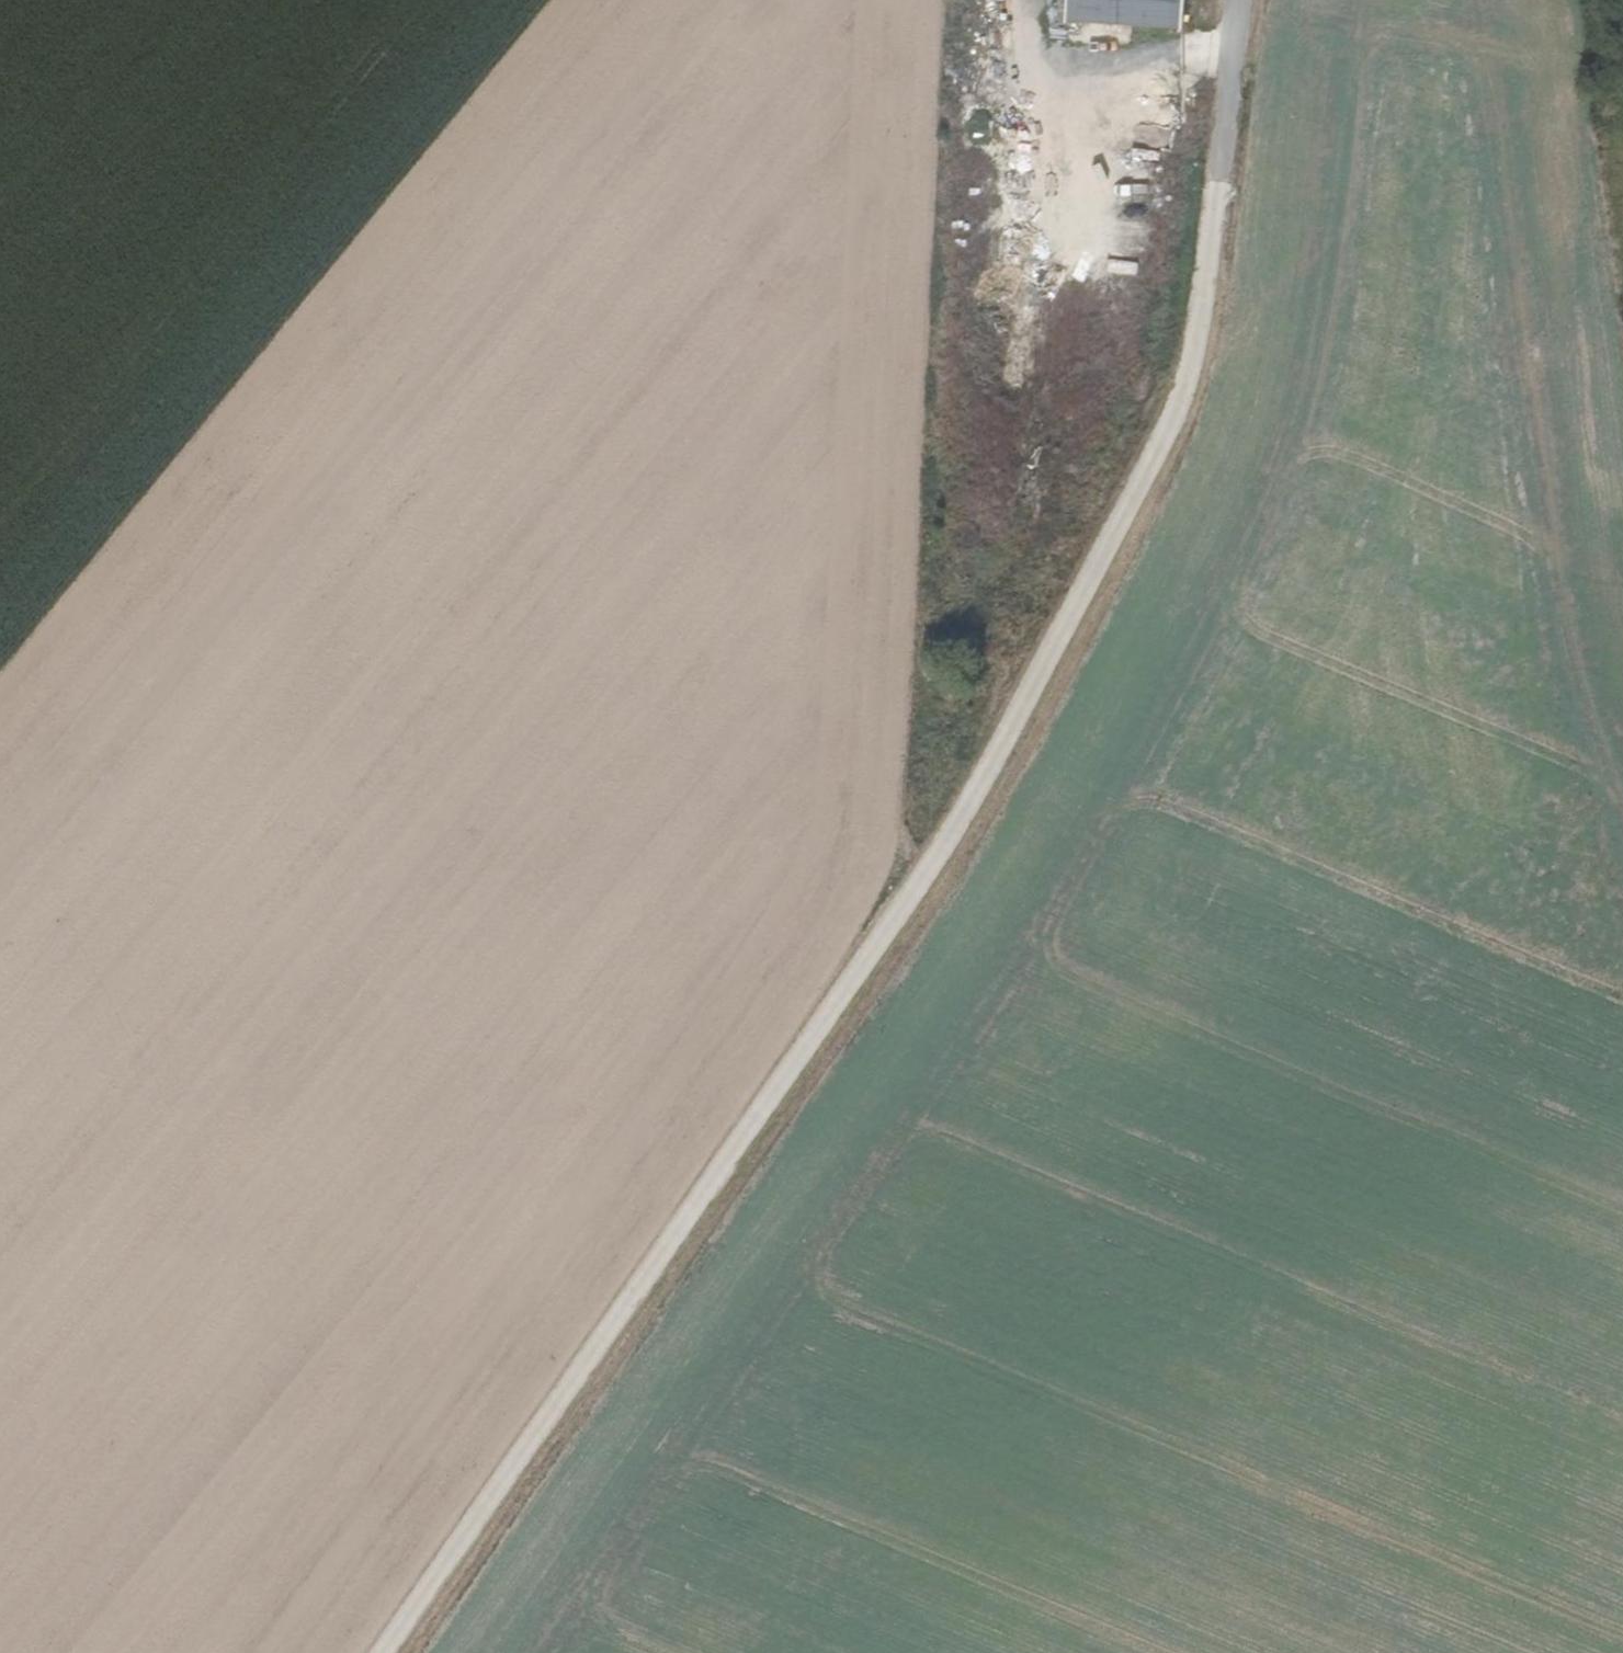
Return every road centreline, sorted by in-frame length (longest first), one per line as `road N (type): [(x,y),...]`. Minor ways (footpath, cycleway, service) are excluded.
road 1 (track): [(419,1652),(996,837),(1188,458),(1223,362),(1238,211)]
road 2 (unclassified): [(1238,211),(1251,0)]

